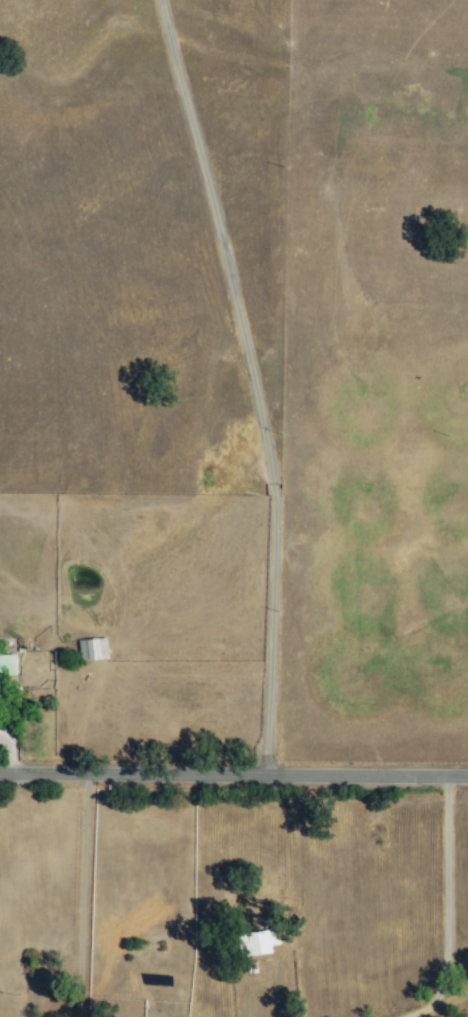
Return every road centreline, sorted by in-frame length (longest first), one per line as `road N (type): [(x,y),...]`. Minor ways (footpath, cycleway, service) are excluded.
road 1 (tertiary): [(467,776),(0,772)]

